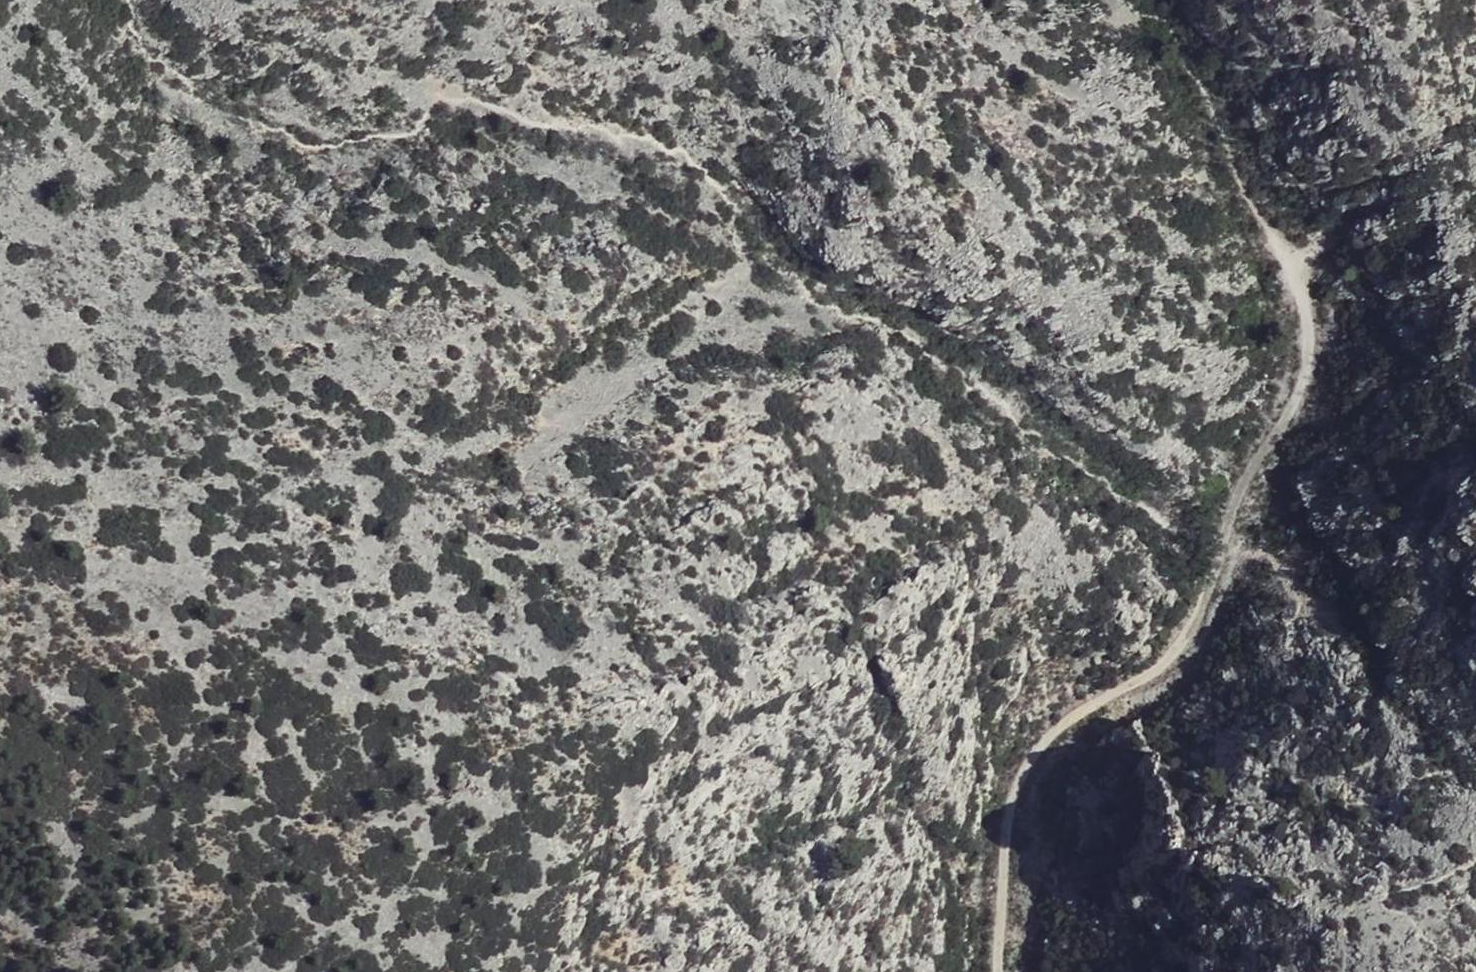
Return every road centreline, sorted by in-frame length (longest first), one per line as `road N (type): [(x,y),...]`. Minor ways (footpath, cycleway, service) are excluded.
road 1 (track): [(1222,538),(1183,637),(1159,662),(1076,711),(1029,754),(1005,836),(997,971)]
road 2 (track): [(1263,228),(1290,266),(1309,347),(1303,388),(1237,492),(1222,538)]

